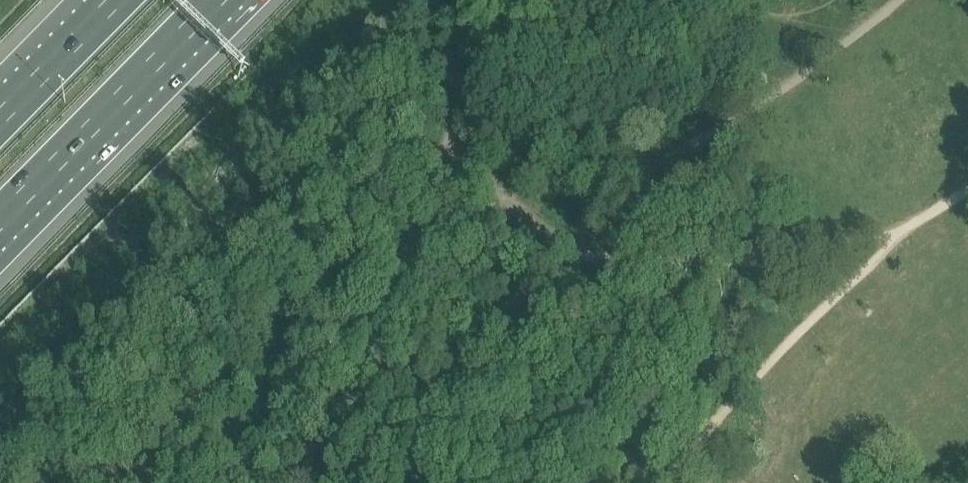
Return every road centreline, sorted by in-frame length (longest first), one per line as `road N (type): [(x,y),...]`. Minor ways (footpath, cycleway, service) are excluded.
road 1 (motorway): [(0,221),(217,0)]
road 2 (motorway): [(116,0),(0,118)]

